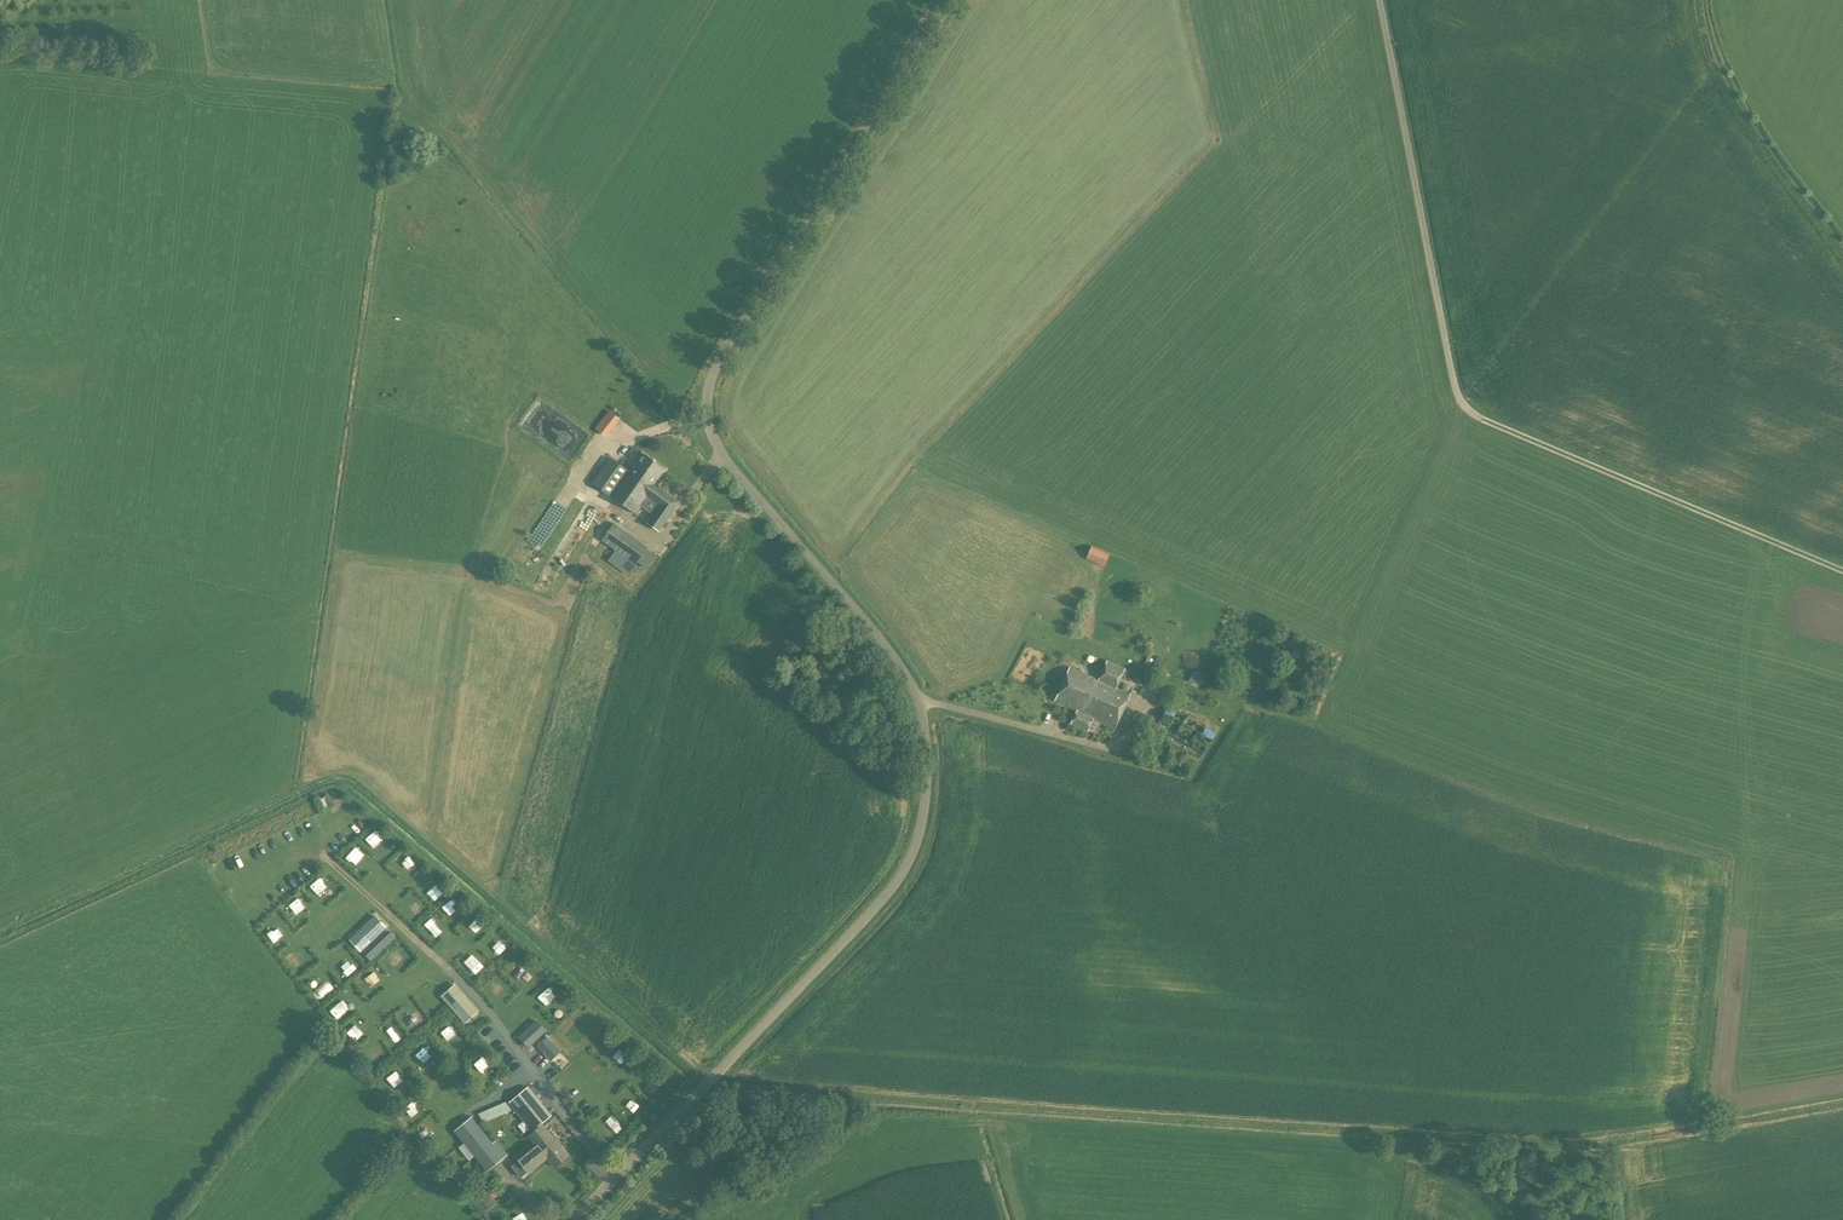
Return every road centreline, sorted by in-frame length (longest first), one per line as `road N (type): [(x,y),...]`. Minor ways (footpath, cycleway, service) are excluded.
road 1 (unclassified): [(574,1219),(896,884),(920,832),(927,779),(919,697),(724,458),(710,425),(707,390),(716,362),(943,0)]

